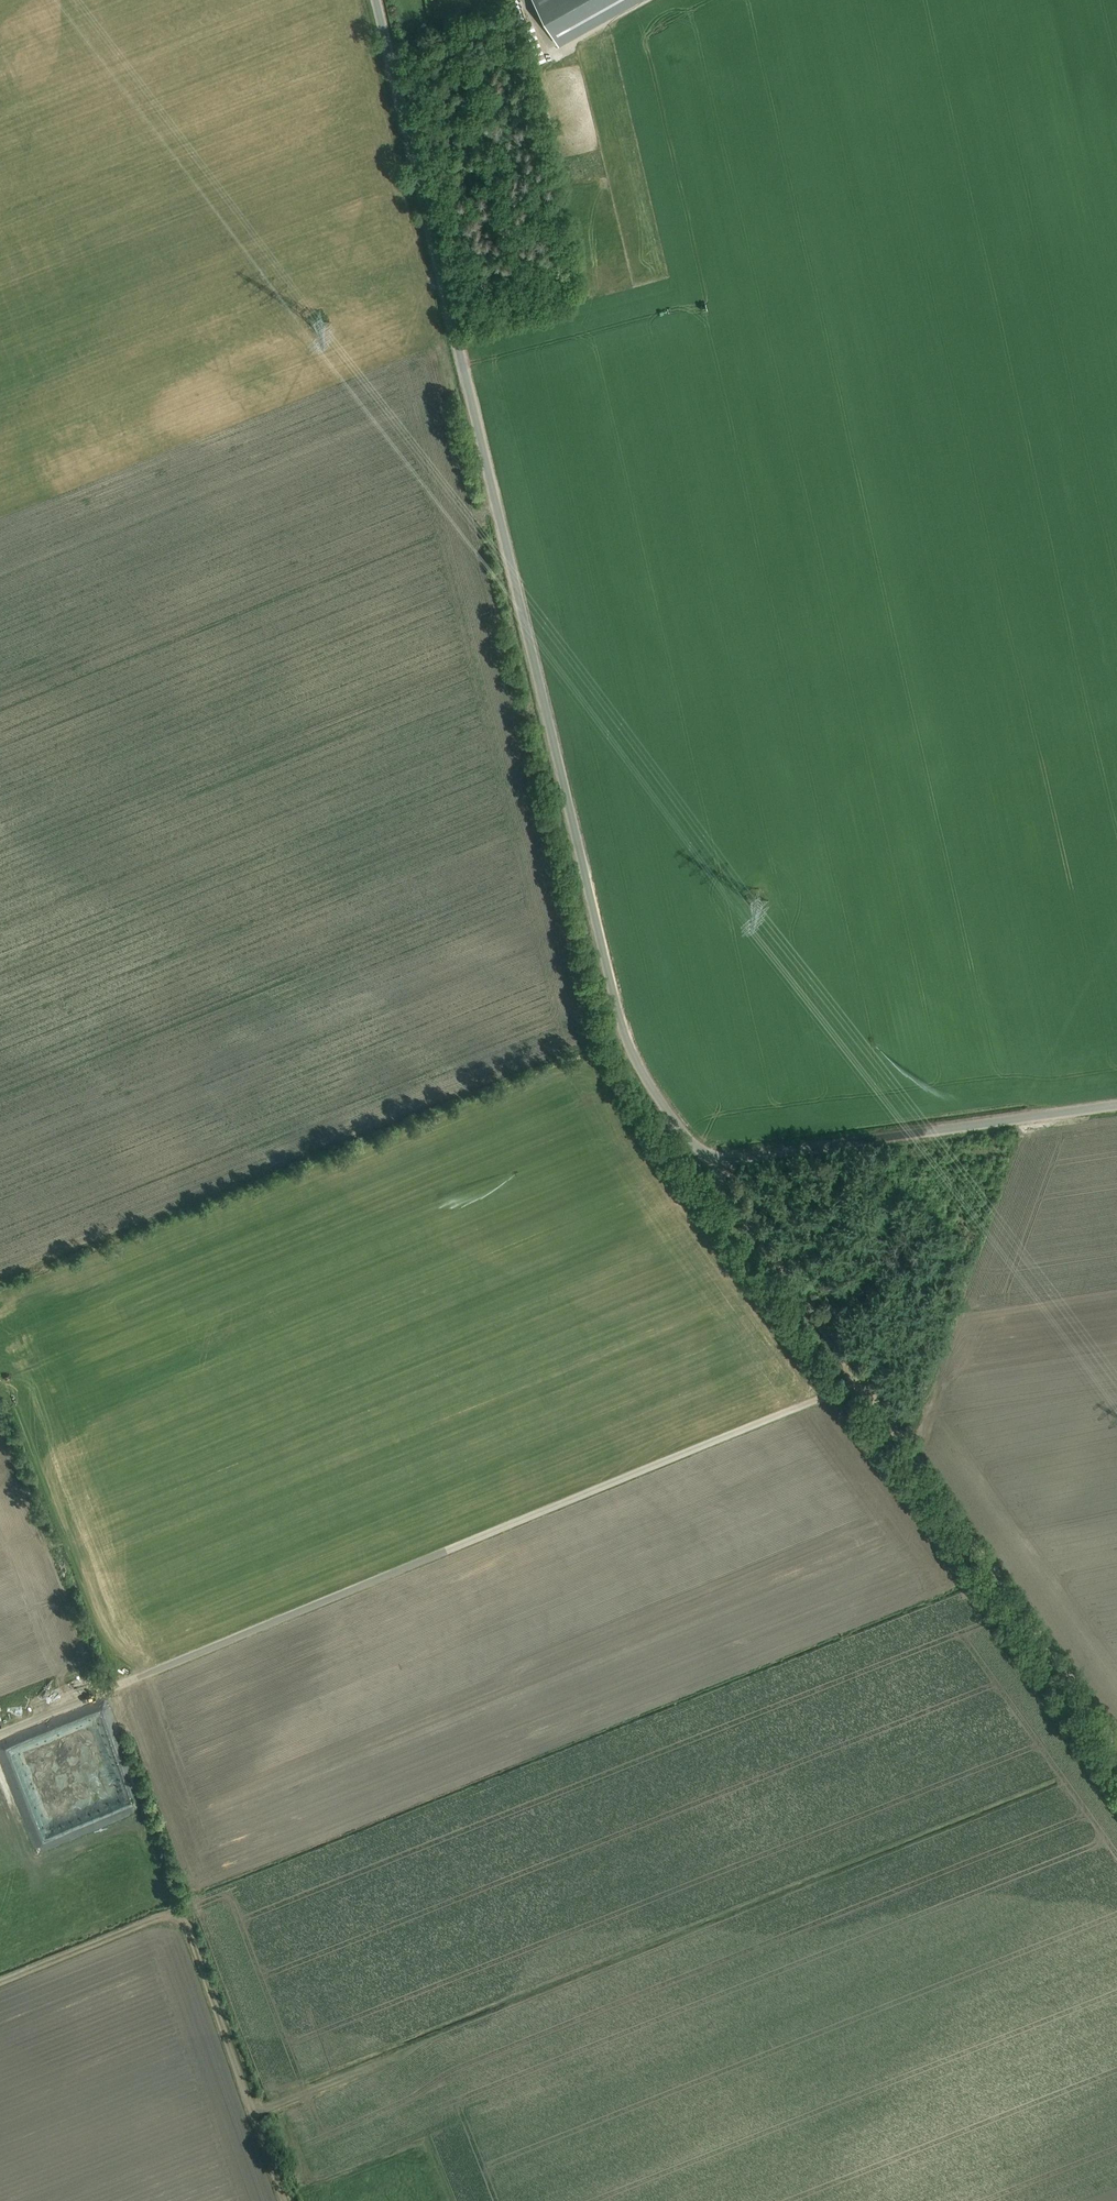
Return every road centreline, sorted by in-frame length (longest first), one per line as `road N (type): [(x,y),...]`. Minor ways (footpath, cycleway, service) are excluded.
road 1 (unclassified): [(376,0),(622,1030),(663,1106),(699,1150),(733,1160),(1116,1105)]
road 2 (track): [(130,1682),(861,1382)]
road 3 (track): [(1116,1746),(704,1153)]
road 4 (track): [(254,2112),(180,1910),(0,1983)]
road 5 (track): [(254,2112),(392,2057)]

